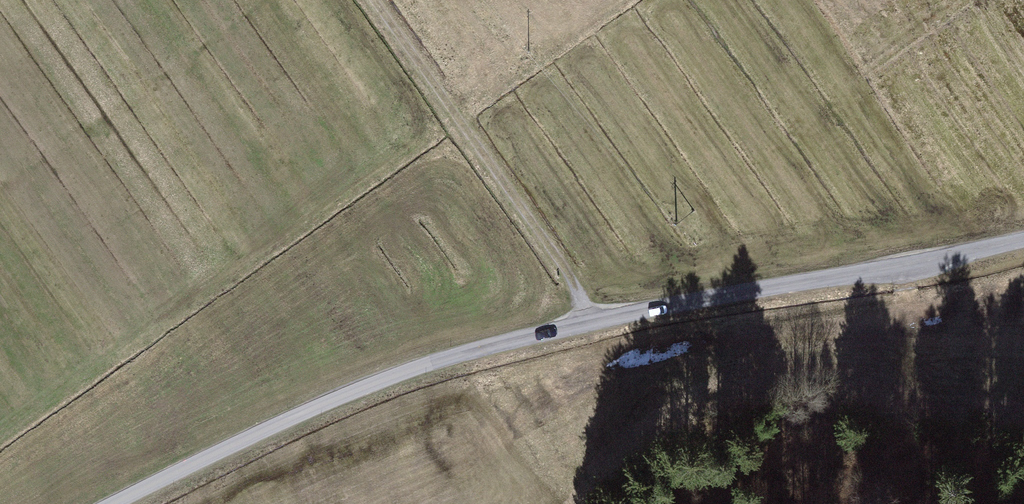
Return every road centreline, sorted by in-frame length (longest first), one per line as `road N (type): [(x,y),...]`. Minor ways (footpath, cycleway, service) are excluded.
road 1 (unclassified): [(111,503),(314,408),(493,345),(1023,239)]
road 2 (track): [(591,322),(543,236),(365,0)]

